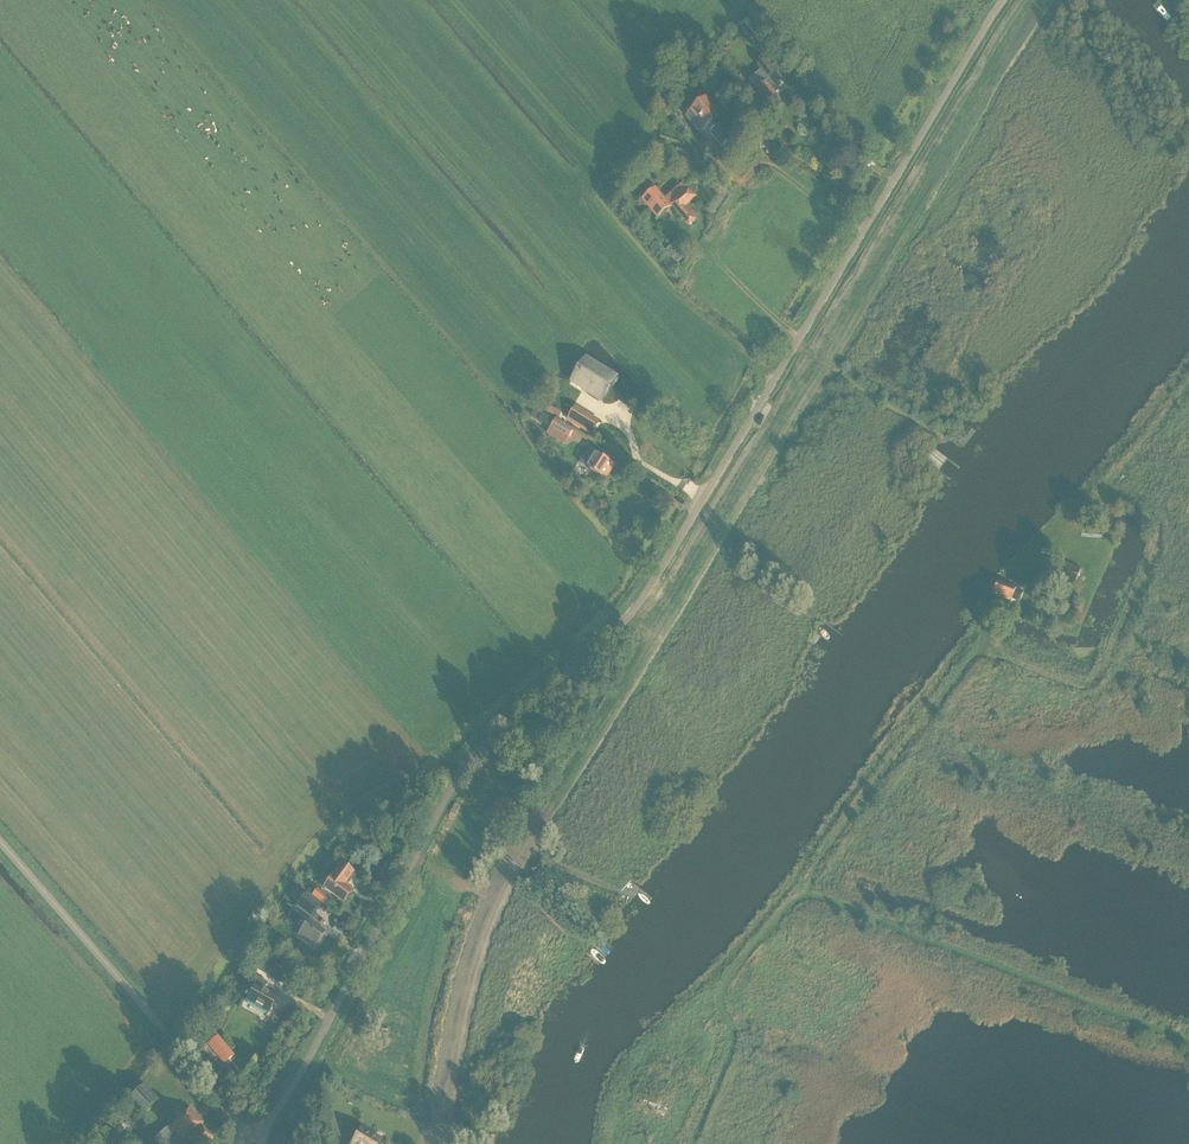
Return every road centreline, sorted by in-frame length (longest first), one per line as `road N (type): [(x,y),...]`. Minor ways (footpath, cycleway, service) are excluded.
road 1 (unclassified): [(250,1139),(293,1084),(467,763),(640,602),(1002,0)]
road 2 (unclassified): [(250,1139),(0,841)]
road 3 (track): [(714,152),(738,181),(773,166),(862,230)]
road 4 (track): [(698,239),(800,335)]
road 5 (track): [(792,94),(892,180)]

